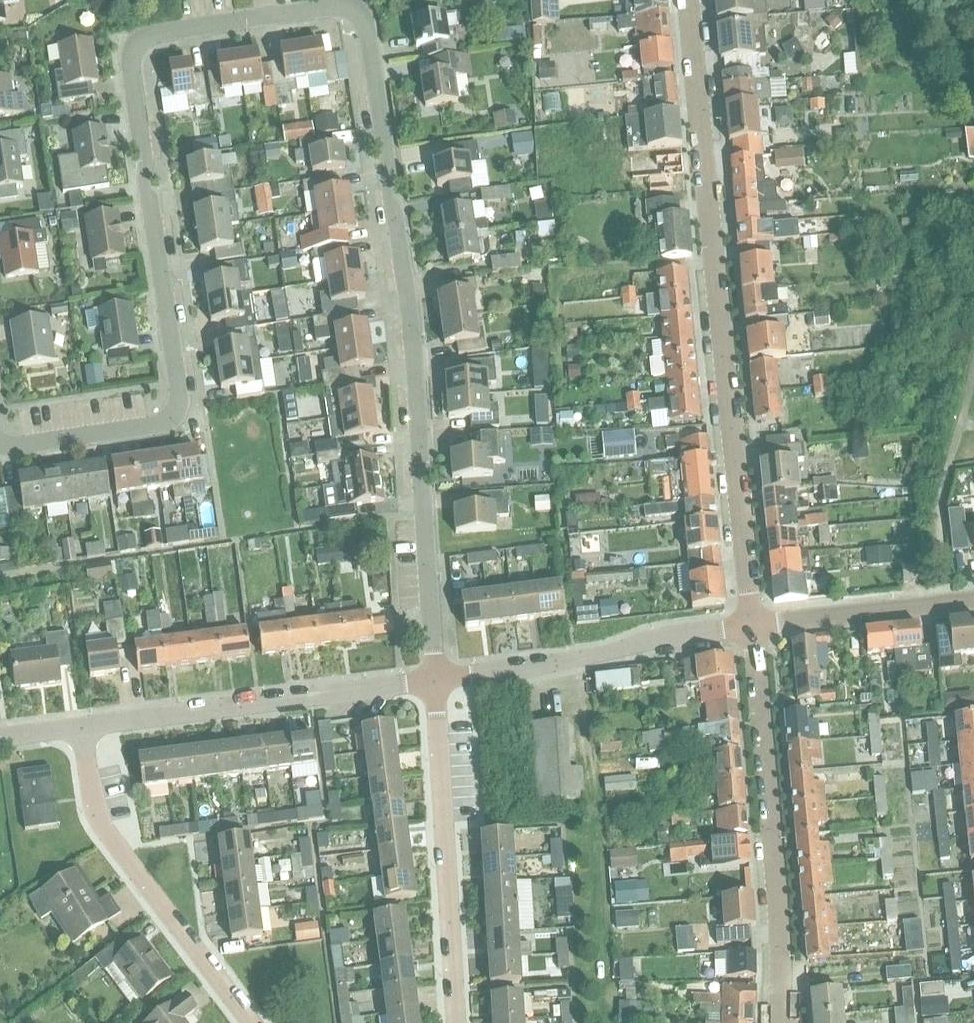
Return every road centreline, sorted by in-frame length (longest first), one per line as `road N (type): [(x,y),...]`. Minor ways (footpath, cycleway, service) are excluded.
road 1 (residential): [(434,680),(372,32),(344,5),(267,14)]
road 2 (residential): [(267,14),(142,36),(126,62),(181,393),(168,423),(8,449),(0,441)]
road 3 (residential): [(752,628),(692,0)]
road 4 (residential): [(778,1022),(781,946),(752,628)]
road 5 (residential): [(81,727),(434,680)]
road 6 (residential): [(247,1022),(105,840),(88,791),(81,727)]
road 7 (residential): [(434,680),(454,1022)]
road 8 (residential): [(434,680),(752,628)]
road 9 (residential): [(752,628),(973,599)]

